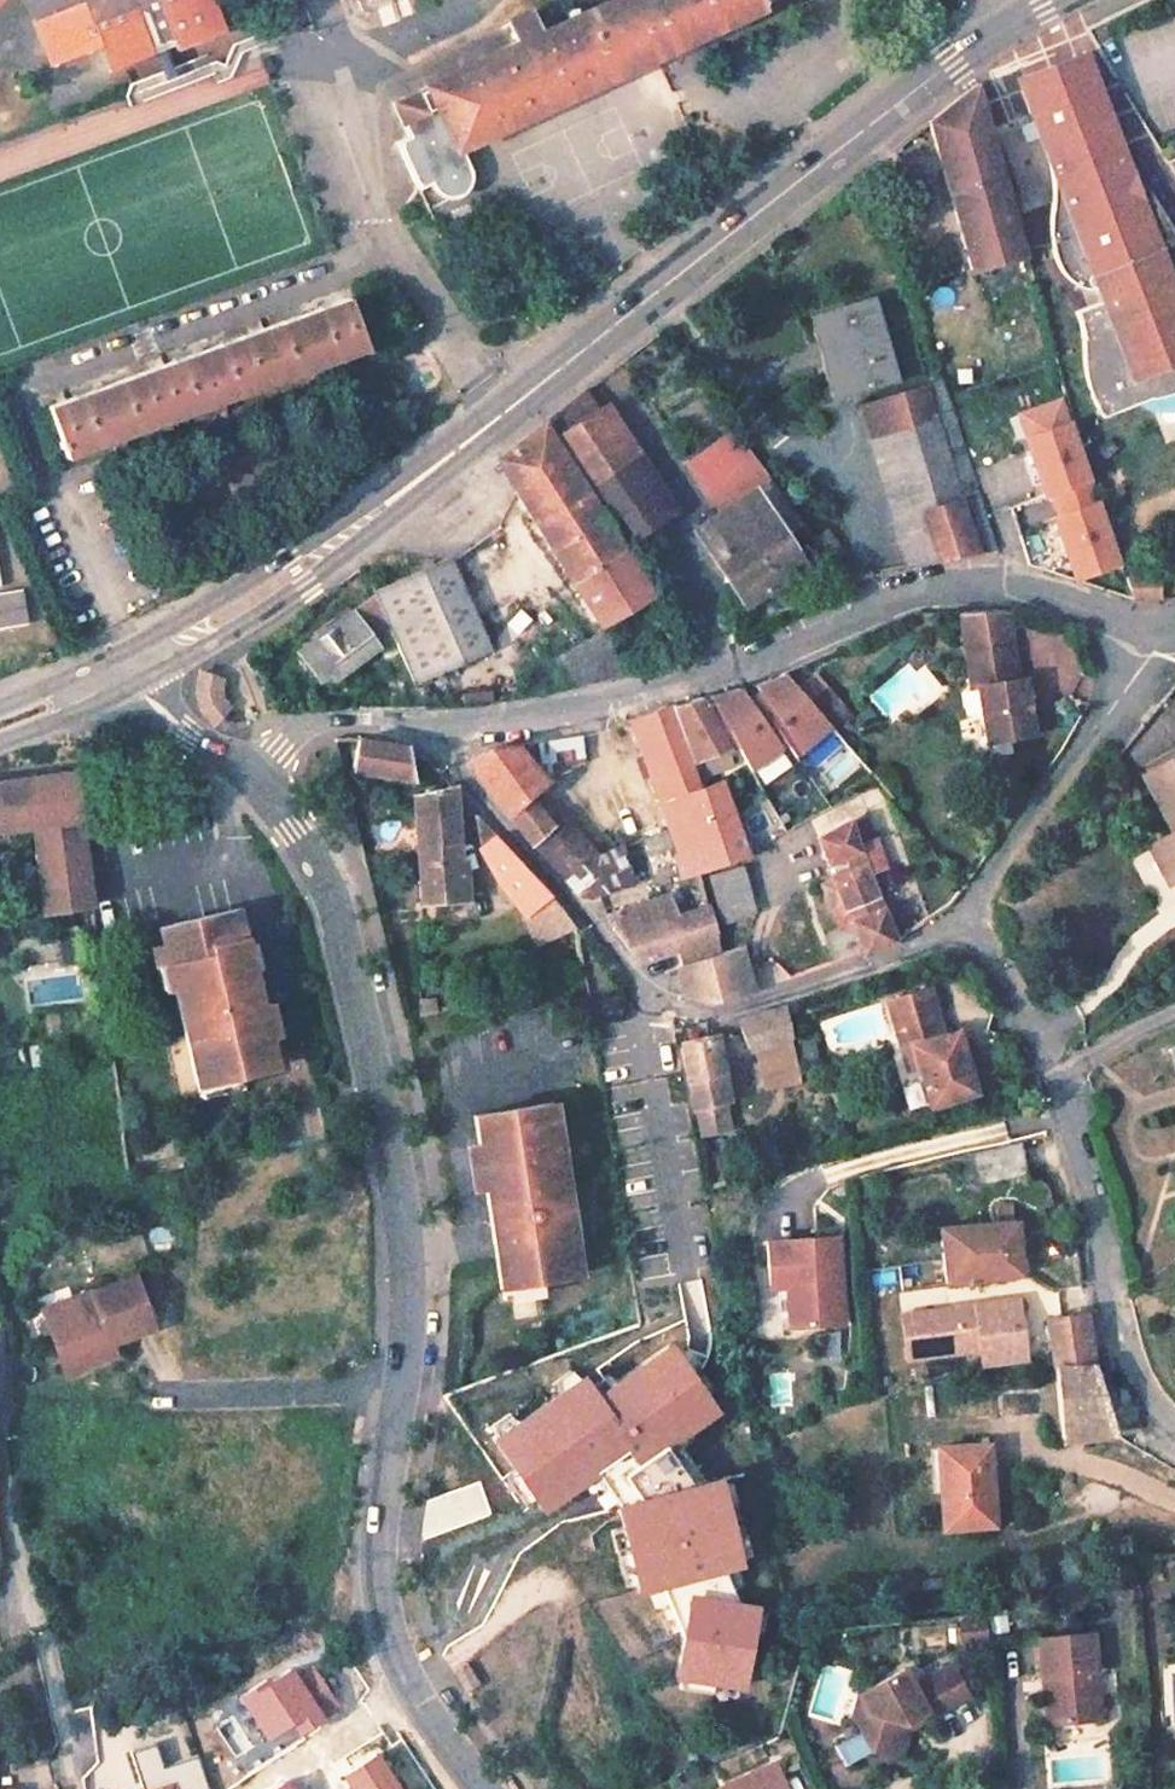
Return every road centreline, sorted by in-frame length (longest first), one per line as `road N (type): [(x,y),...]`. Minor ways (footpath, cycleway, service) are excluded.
road 1 (tertiary): [(110,676),(297,567),(966,50),(1063,0)]
road 2 (residential): [(219,752),(271,803),(330,907),(398,1200),(394,1405),(371,1559),(410,1696),(480,1788)]
road 3 (residential): [(421,736),(591,708),(764,661),(943,583),(1010,586),(1168,632)]
road 4 (residential): [(421,736),(645,981),(682,1008),(723,1012),(939,932),(974,907)]
road 5 (residential): [(974,907),(1057,1077),(1142,1401),(1174,1436)]
road 6 (residential): [(1168,632),(974,907)]
road 7 (residential): [(0,1477),(3,1540),(48,1709),(58,1788)]
road 8 (residential): [(219,752),(309,732),(421,736)]
road 9 (residential): [(110,676),(219,752)]

